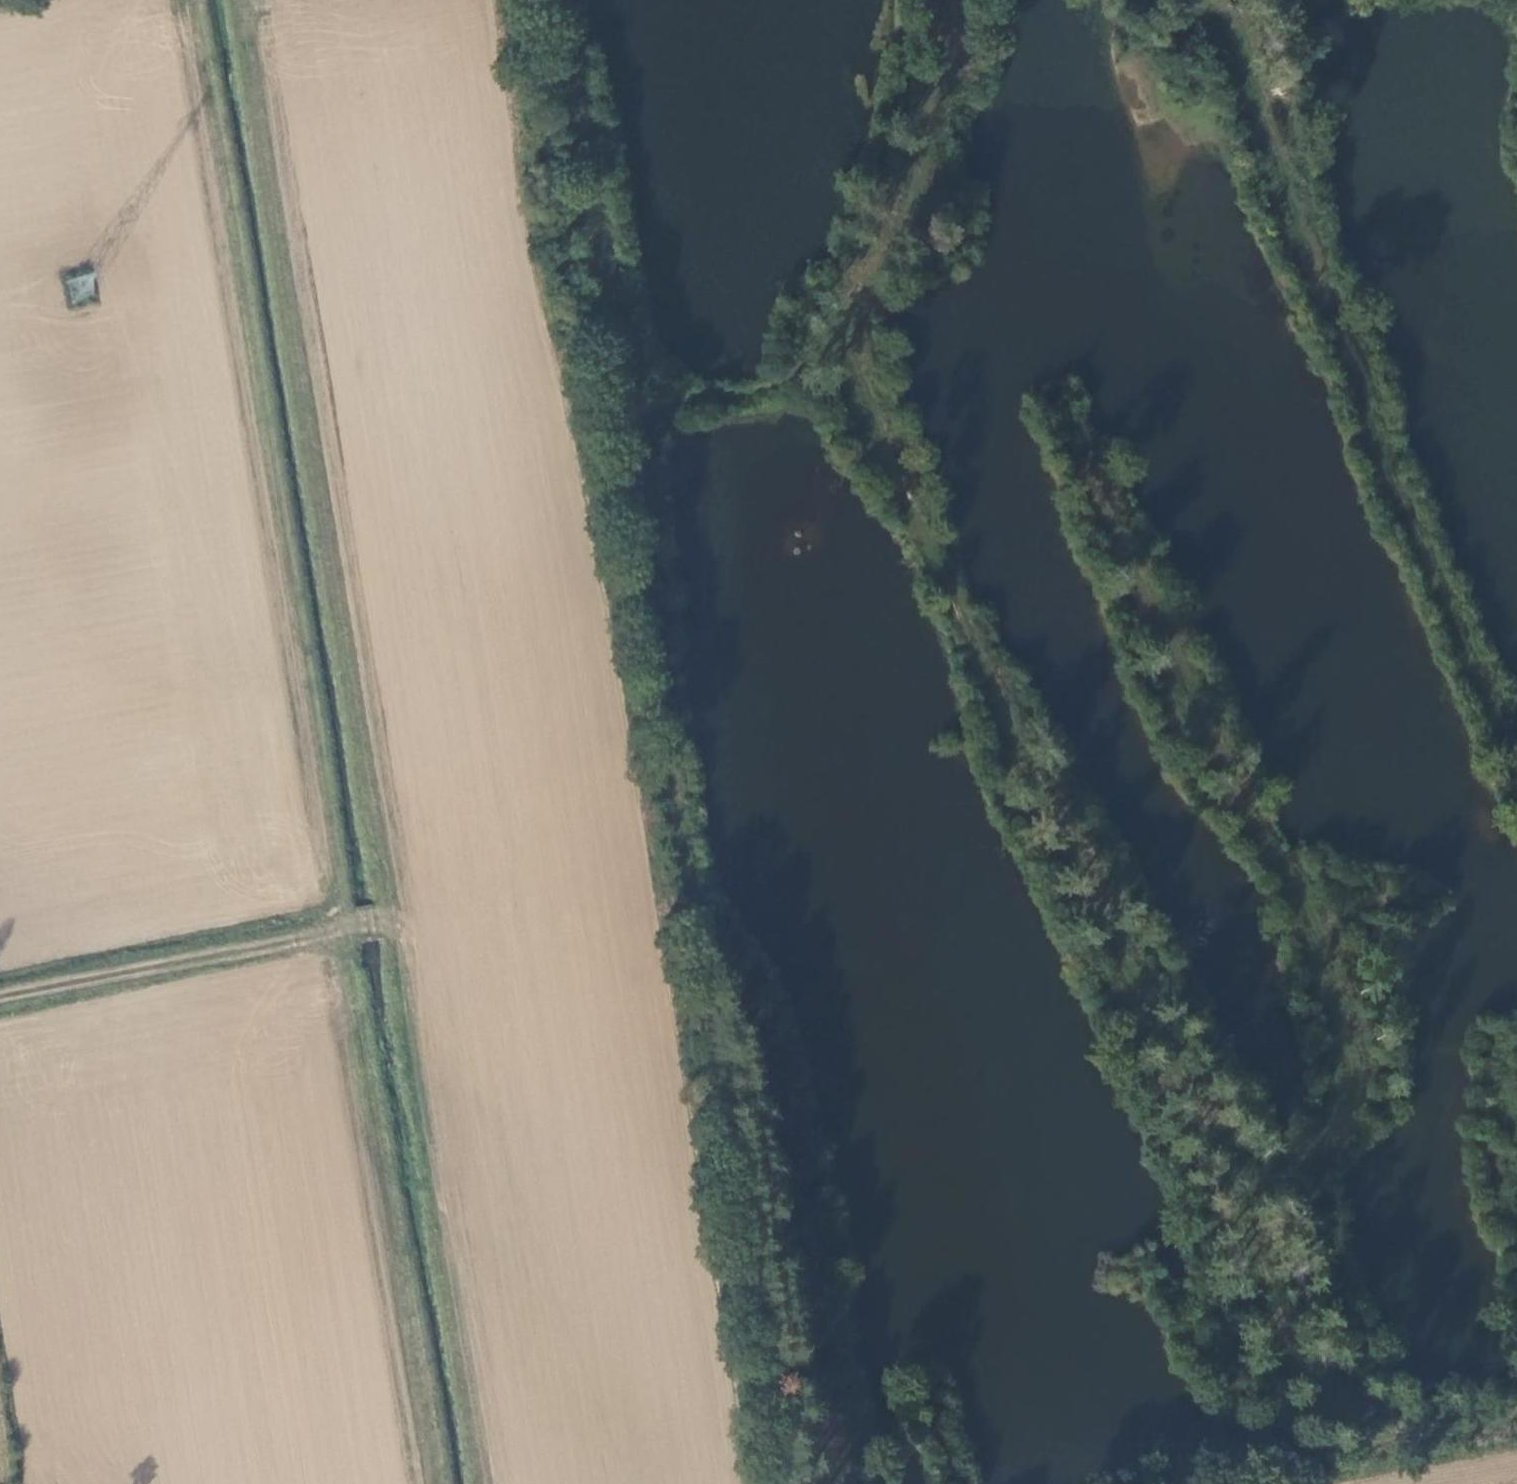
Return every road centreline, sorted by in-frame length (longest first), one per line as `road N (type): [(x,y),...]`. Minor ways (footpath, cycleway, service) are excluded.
road 1 (track): [(0,999),(384,925)]

